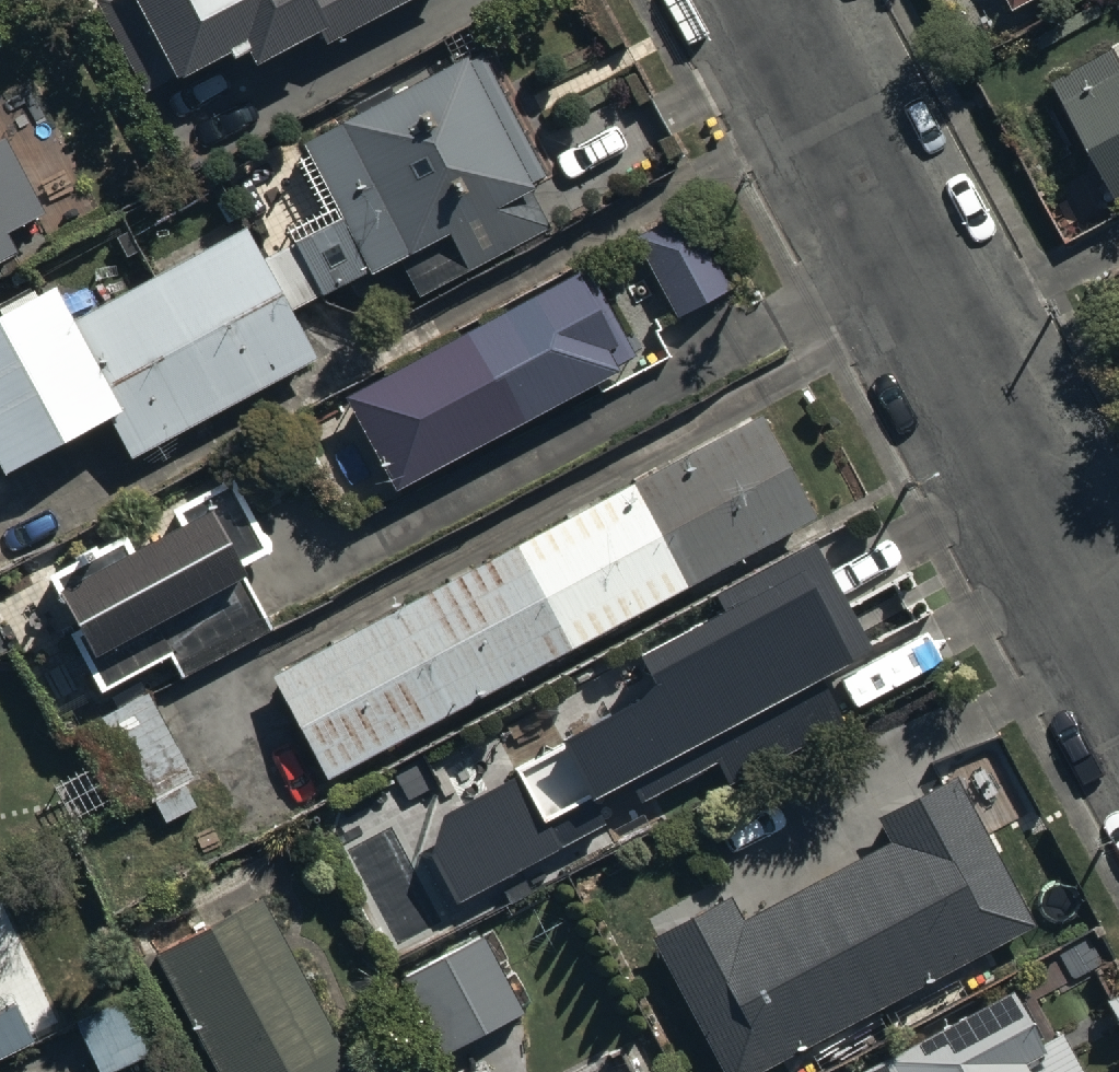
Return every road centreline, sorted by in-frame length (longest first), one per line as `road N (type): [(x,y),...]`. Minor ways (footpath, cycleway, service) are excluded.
road 1 (residential): [(1118,665),(764,0)]

